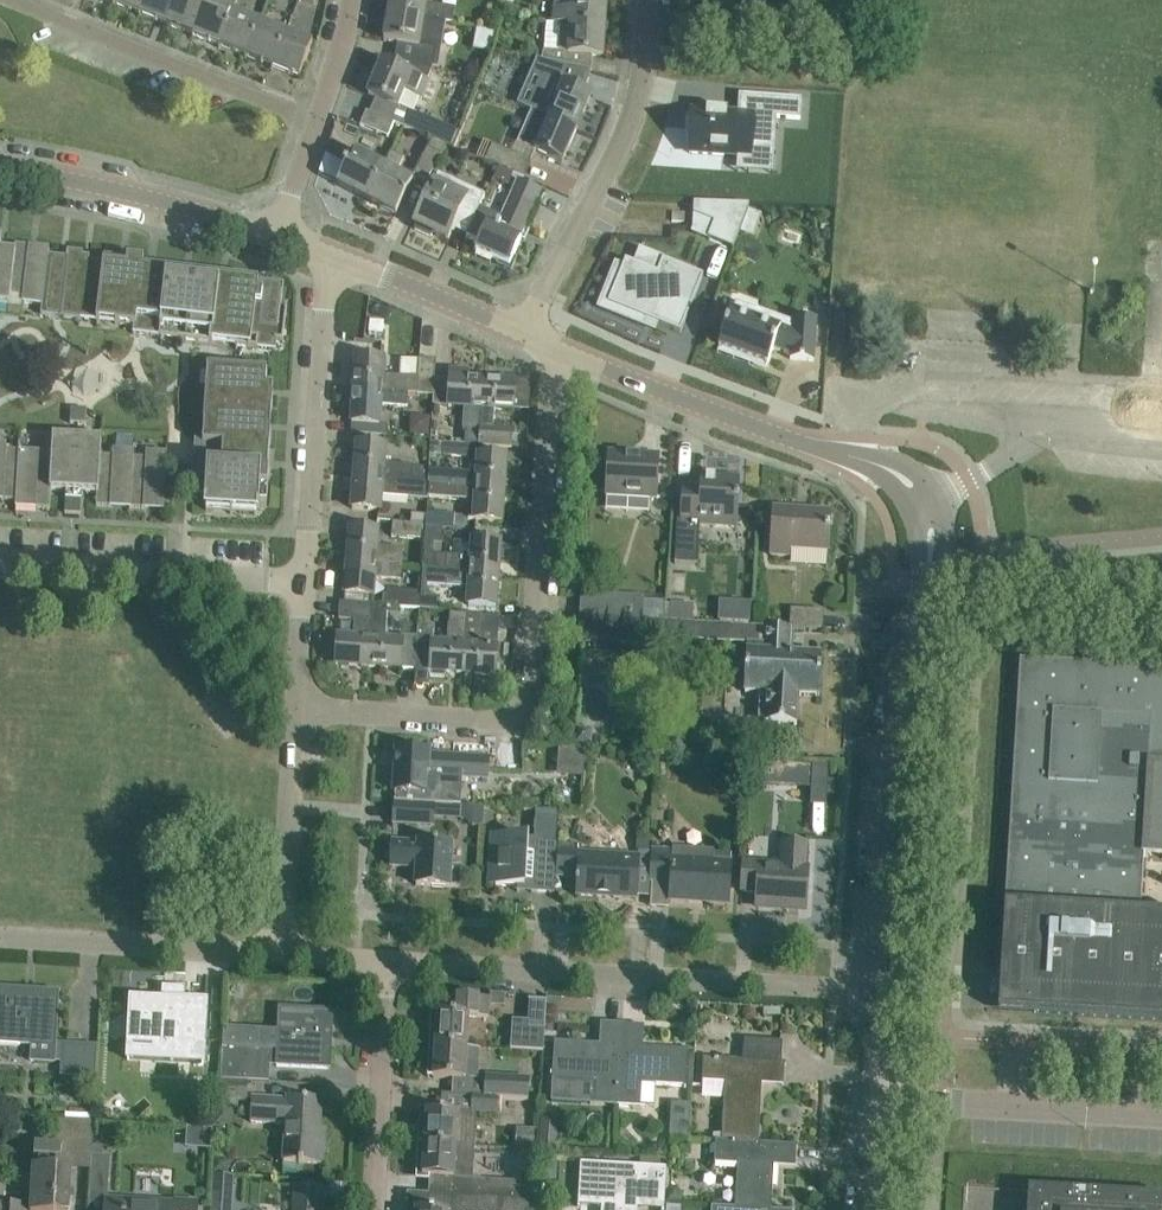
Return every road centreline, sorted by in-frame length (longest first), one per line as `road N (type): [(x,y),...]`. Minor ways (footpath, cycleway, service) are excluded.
road 1 (residential): [(853,989),(875,944),(886,760),(929,577),(931,513),(893,469),(565,349)]
road 2 (residential): [(297,706),(493,721),(518,712),(533,686),(552,393),(565,349)]
road 3 (unclassified): [(853,989),(388,960)]
road 4 (residential): [(527,333),(635,105),(649,0)]
road 5 (residential): [(306,582),(331,254)]
road 6 (residential): [(317,122),(15,0)]
road 7 (residential): [(306,582),(0,563)]
road 8 (residential): [(278,234),(121,190),(0,167)]
road 9 (residential): [(1161,1114),(876,1100)]
road 10 (unclassified): [(280,953),(0,937)]
road 11 (residential): [(373,1209),(388,960)]
road 12 (residential): [(280,953),(297,706)]
road 13 (residential): [(527,333),(331,254)]
road 14 (residential): [(317,122),(351,0)]
road 15 (residential): [(297,706),(306,582)]

